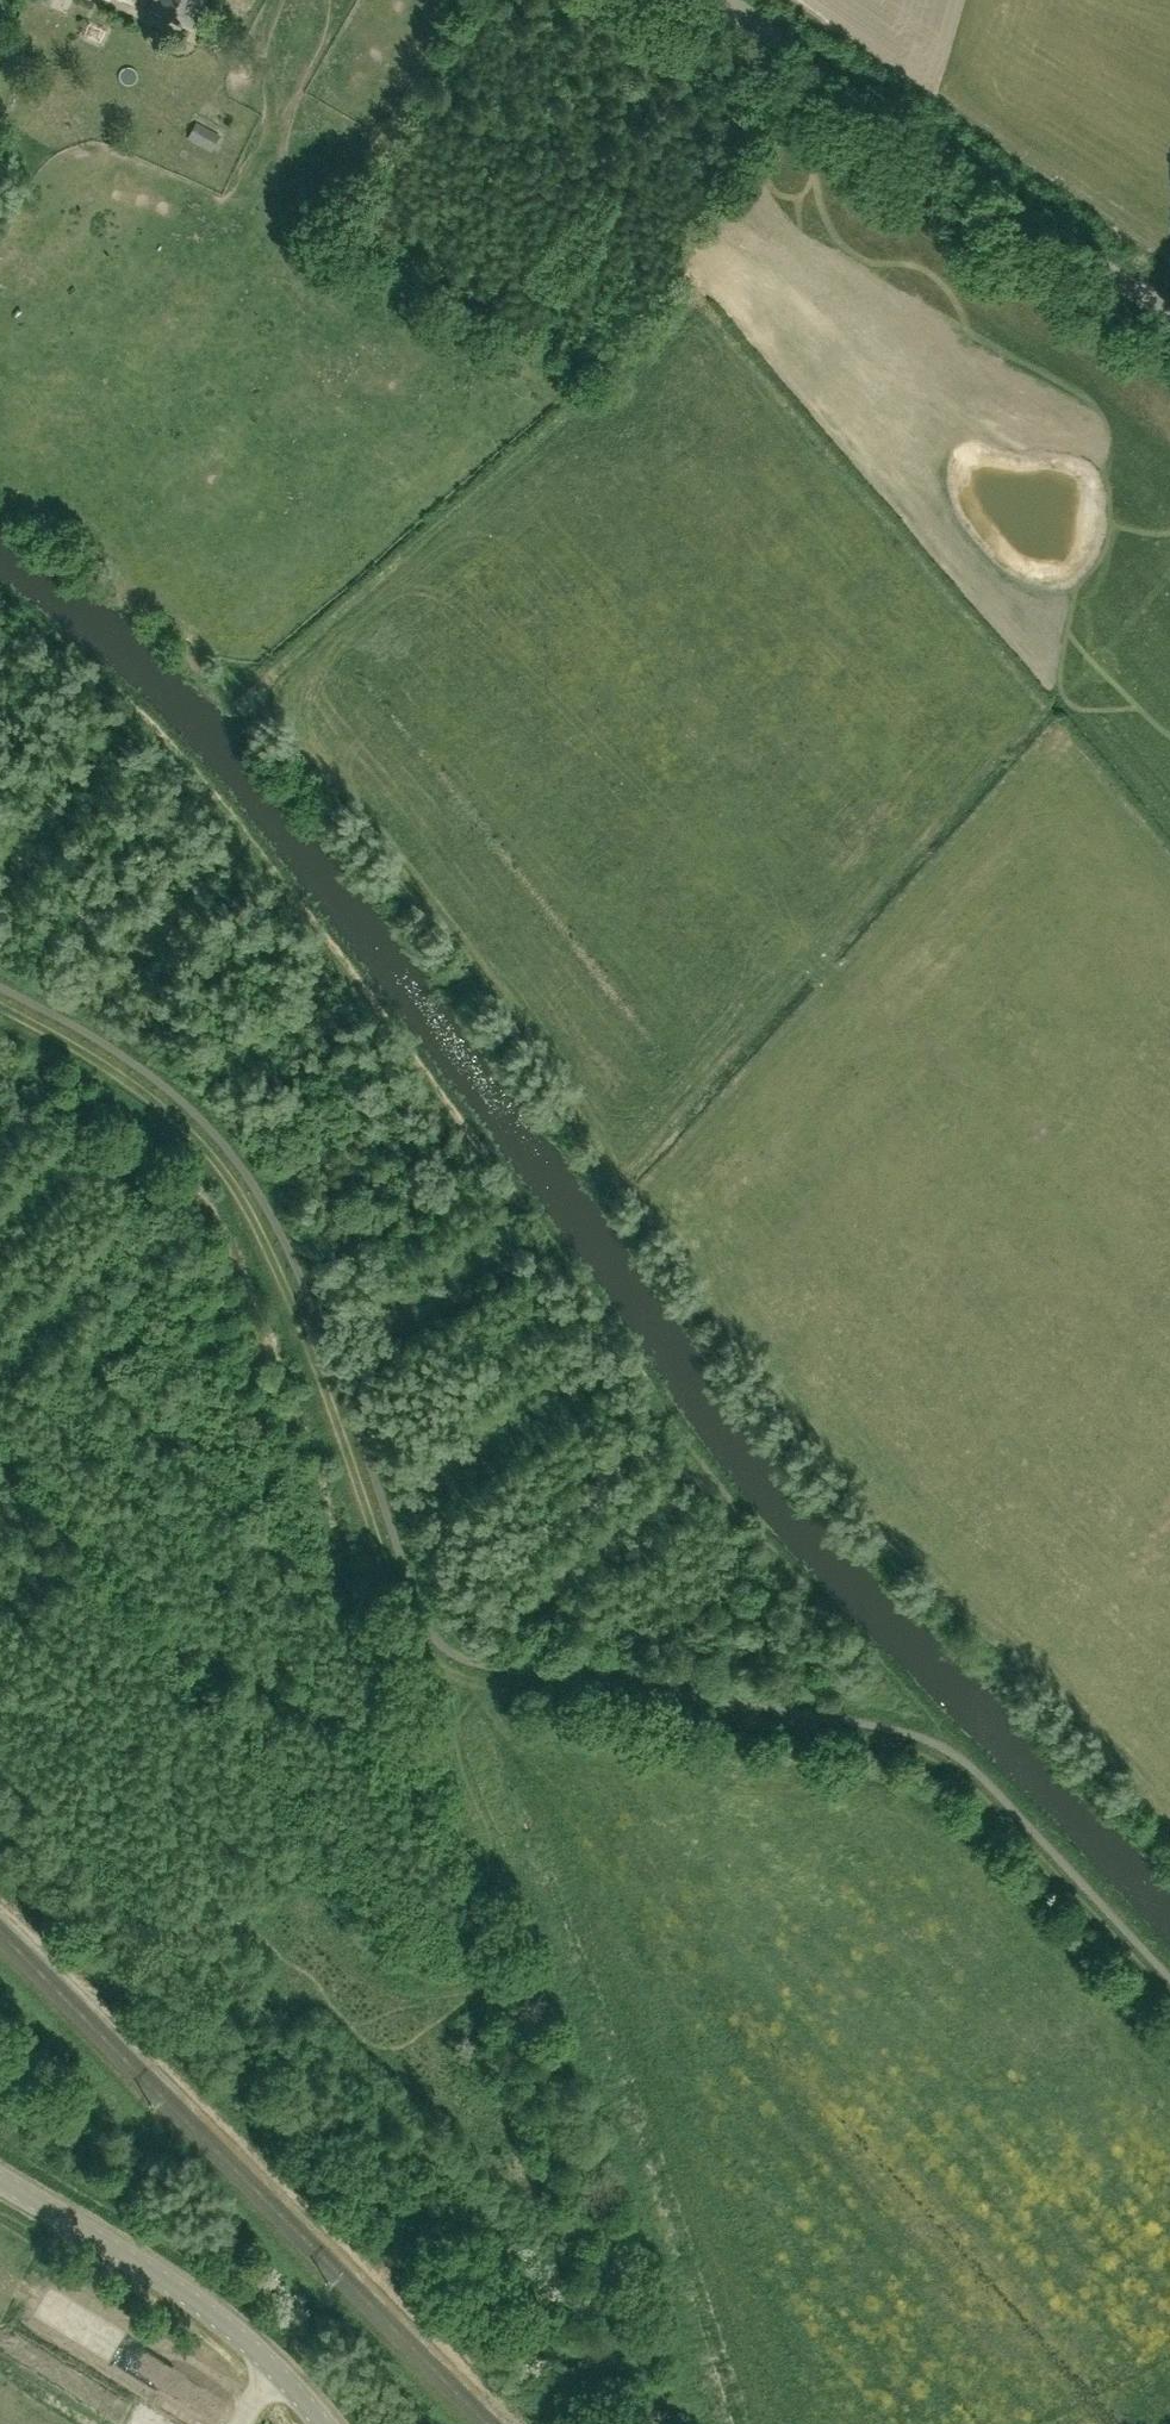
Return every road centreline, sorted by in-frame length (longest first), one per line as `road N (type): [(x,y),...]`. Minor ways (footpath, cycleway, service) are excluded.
road 1 (tertiary): [(1169,309),(939,157),(723,0)]
road 2 (tertiary): [(323,2423),(222,2320),(0,2181)]

